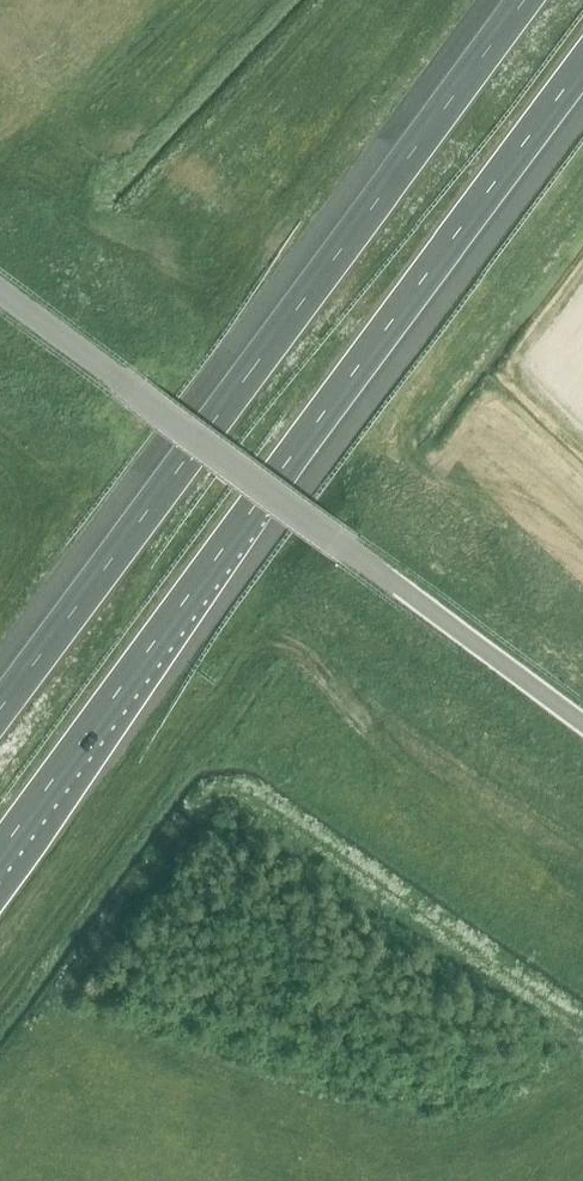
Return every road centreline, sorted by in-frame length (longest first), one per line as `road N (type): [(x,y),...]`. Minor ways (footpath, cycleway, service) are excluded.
road 1 (motorway): [(0,848),(582,75)]
road 2 (motorway): [(518,0),(0,693)]
road 3 (tertiary): [(582,725),(0,294)]

